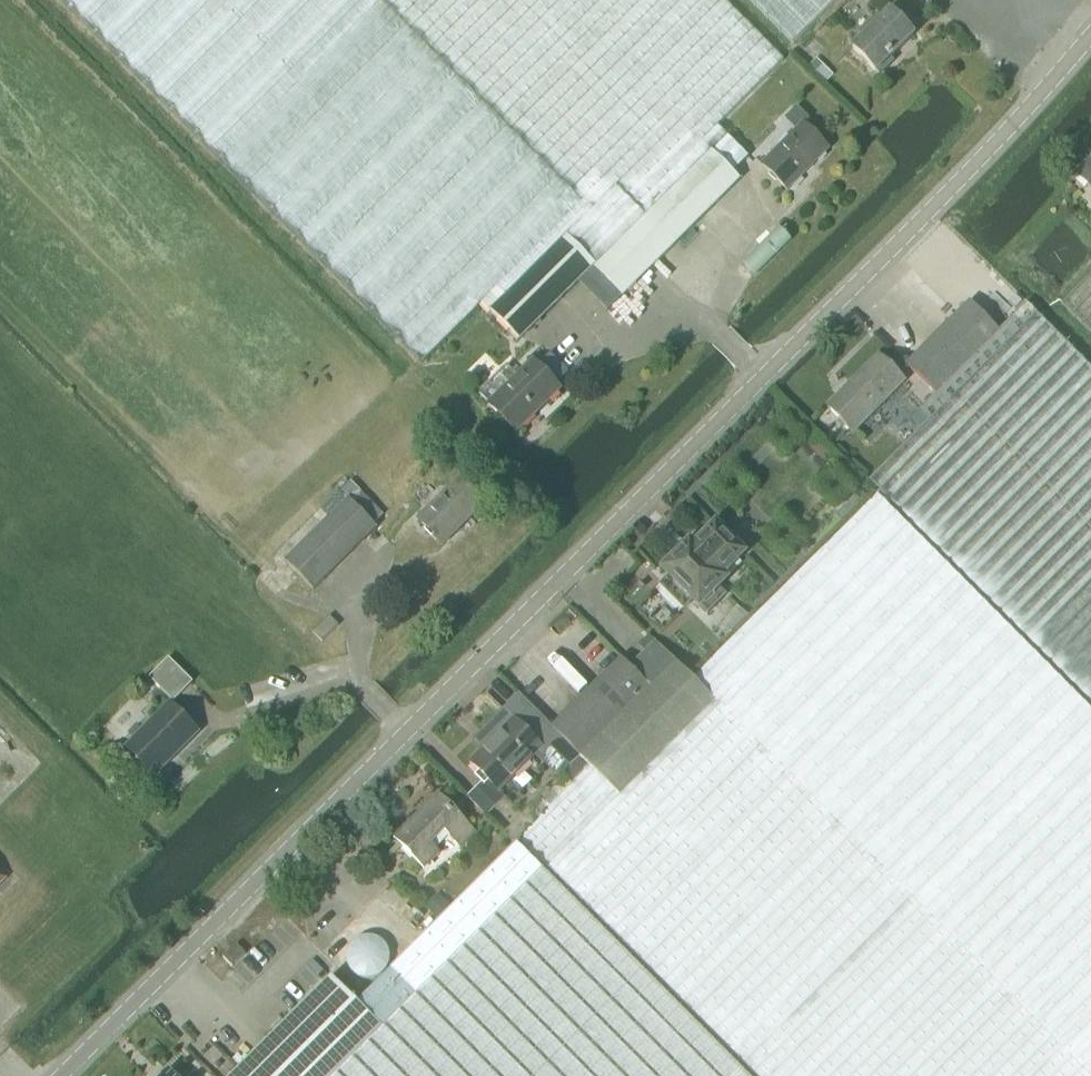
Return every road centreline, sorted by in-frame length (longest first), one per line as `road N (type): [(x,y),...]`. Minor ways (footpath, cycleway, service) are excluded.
road 1 (tertiary): [(64,1075),(1090,41)]

